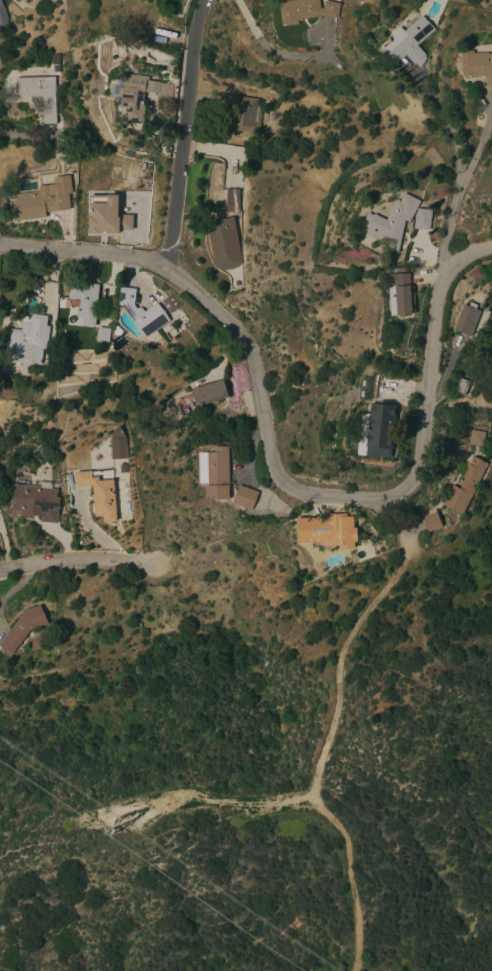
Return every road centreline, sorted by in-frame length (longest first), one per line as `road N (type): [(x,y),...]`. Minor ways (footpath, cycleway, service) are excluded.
road 1 (track): [(357,970),(352,848),(344,828),(320,813),(317,794),(337,728),(341,669),(410,562)]
road 2 (residential): [(289,483),(273,471),(246,343),(174,258),(0,246)]
road 3 (residential): [(491,245),(445,269),(407,492),(331,500),(289,483)]
road 4 (residential): [(174,258),(206,0)]
road 5 (track): [(125,813),(318,800)]
road 6 (residential): [(151,563),(74,559),(0,571)]

